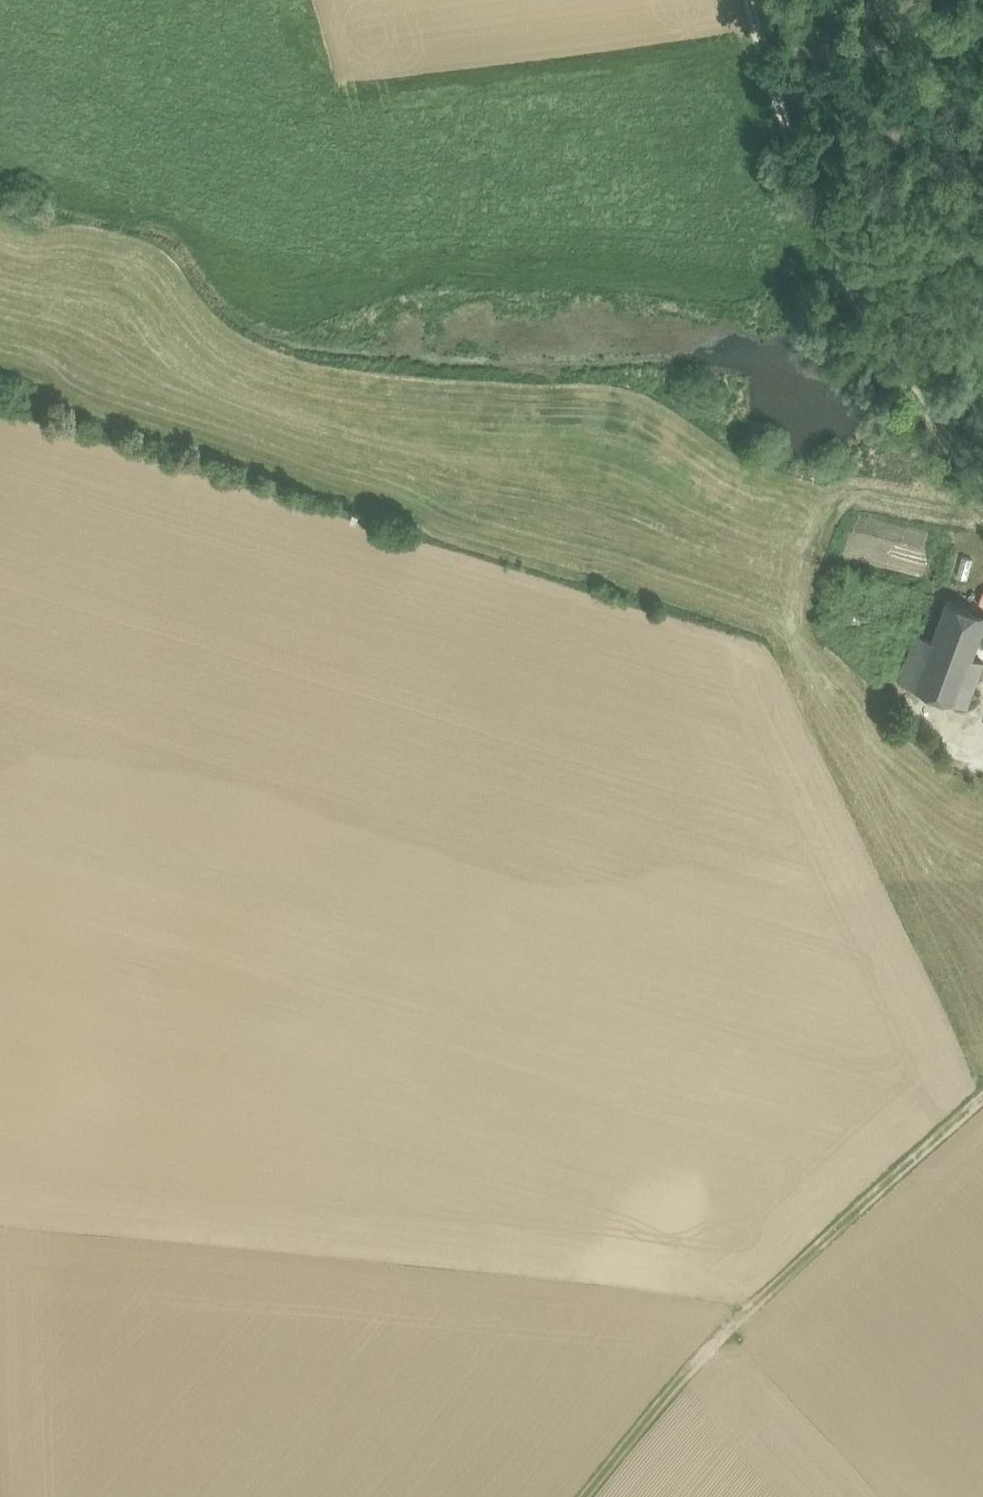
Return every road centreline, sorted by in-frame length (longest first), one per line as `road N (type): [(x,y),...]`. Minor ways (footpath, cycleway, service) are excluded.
road 1 (track): [(588,1496),(705,1358),(982,1100)]
road 2 (track): [(751,0),(812,186),(899,374),(982,488)]

